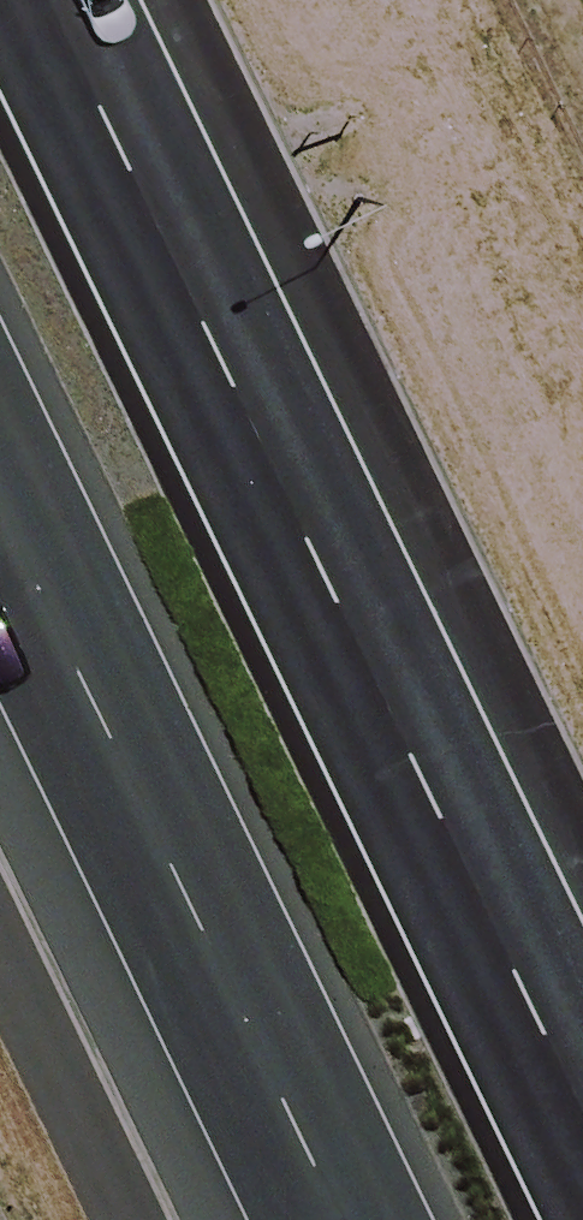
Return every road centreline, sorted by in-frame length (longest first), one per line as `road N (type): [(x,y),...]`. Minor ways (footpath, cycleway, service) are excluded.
road 1 (trunk): [(49,0),(582,1115)]
road 2 (trunk): [(341,1219),(0,512)]

